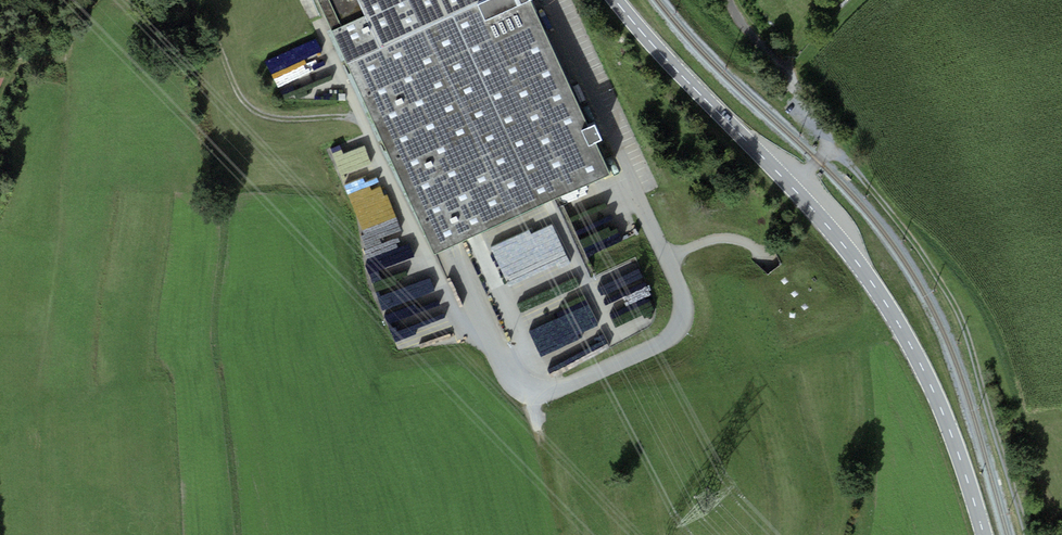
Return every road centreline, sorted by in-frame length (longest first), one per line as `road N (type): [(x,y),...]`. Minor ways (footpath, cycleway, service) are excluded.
road 1 (primary): [(616,0),(828,227),(886,304),(932,389),(984,534)]
road 2 (track): [(1027,534),(949,295),(830,146)]
road 3 (track): [(730,0),(830,146)]

